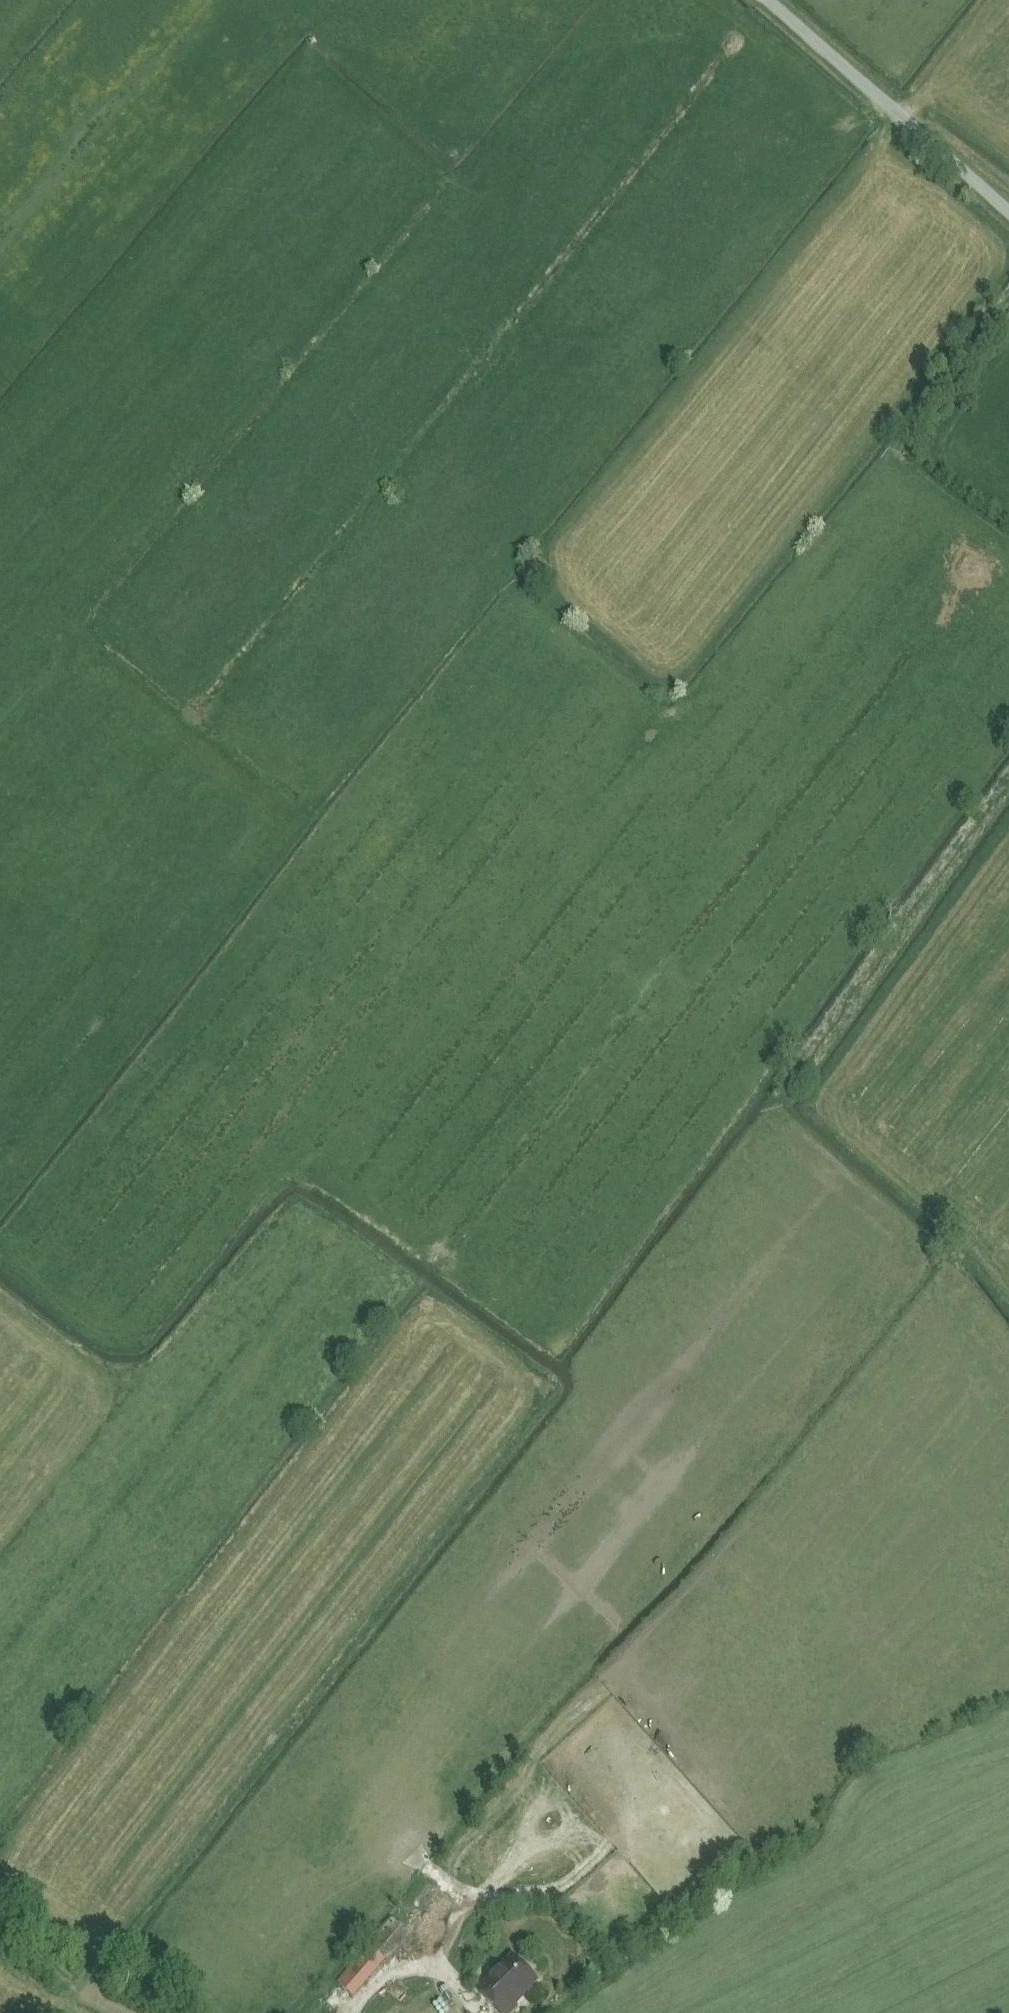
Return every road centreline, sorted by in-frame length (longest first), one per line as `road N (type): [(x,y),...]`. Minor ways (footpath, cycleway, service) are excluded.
road 1 (unclassified): [(1008,198),(781,0)]
road 2 (track): [(127,2012),(0,1920)]

